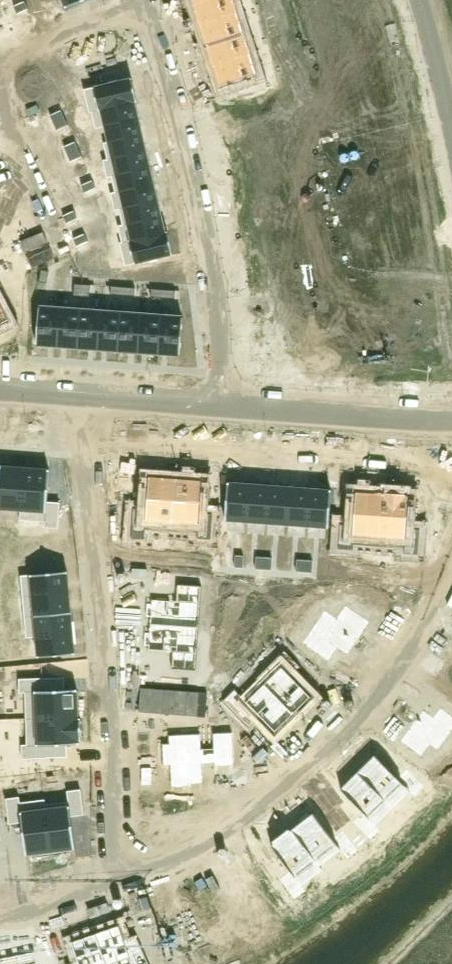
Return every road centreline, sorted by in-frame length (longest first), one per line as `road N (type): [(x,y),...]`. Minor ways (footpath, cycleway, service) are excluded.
road 1 (residential): [(111,877),(178,849),(319,750),(398,662),(451,573)]
road 2 (residential): [(224,394),(186,127),(148,0)]
road 3 (residential): [(103,568),(111,877)]
road 4 (residential): [(224,394),(451,419)]
road 5 (residential): [(0,379),(224,394)]
road 6 (residential): [(68,246),(9,110),(2,59)]
road 7 (residential): [(2,59),(127,0)]
road 8 (residential): [(418,0),(451,124)]

